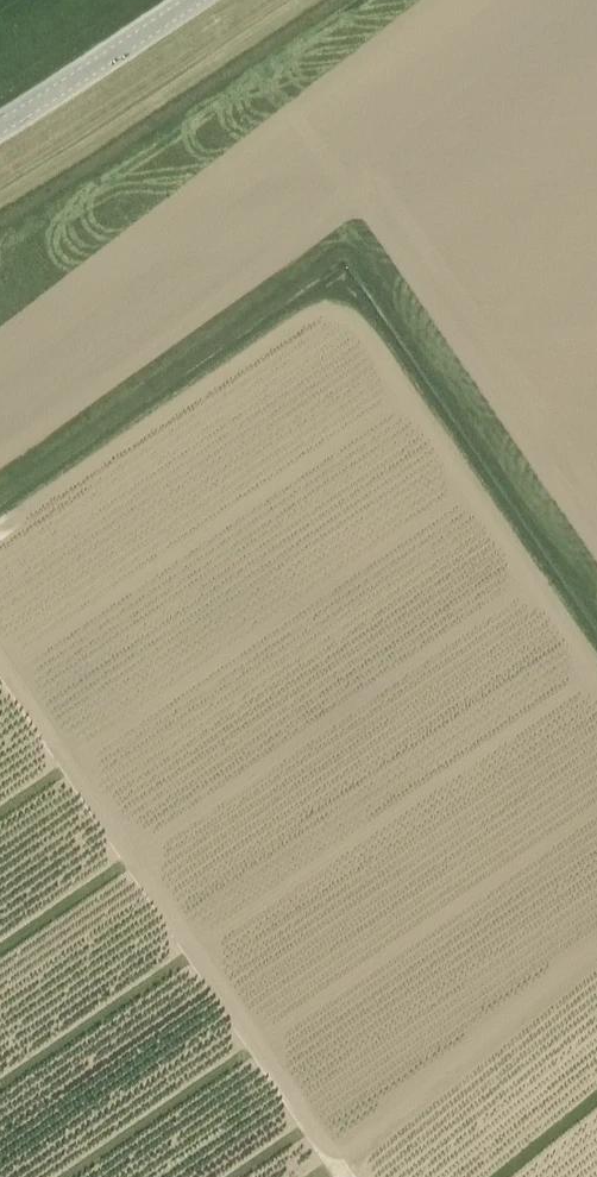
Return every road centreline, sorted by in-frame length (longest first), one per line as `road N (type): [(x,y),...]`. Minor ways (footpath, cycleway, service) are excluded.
road 1 (tertiary): [(0,132),(198,0)]

